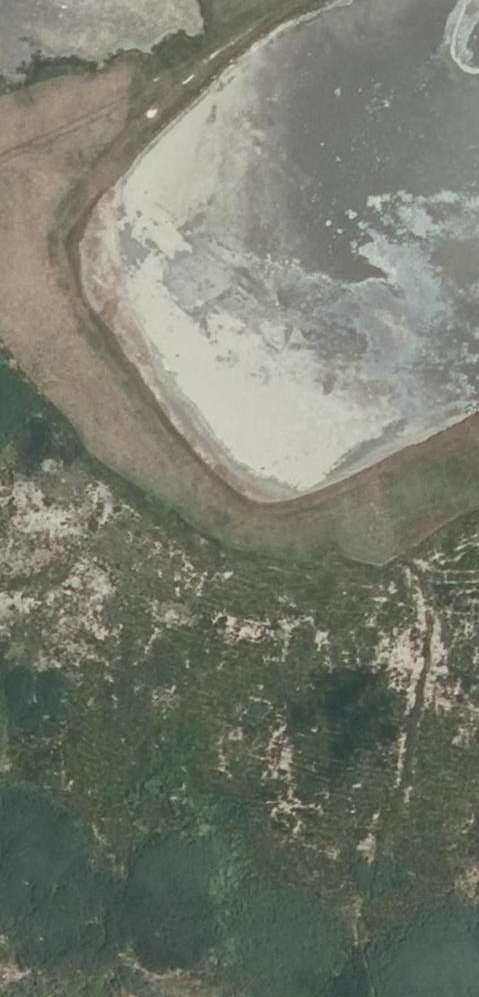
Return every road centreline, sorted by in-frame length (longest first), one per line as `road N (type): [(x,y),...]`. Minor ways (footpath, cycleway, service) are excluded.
road 1 (track): [(283,0),(120,114),(0,117)]

